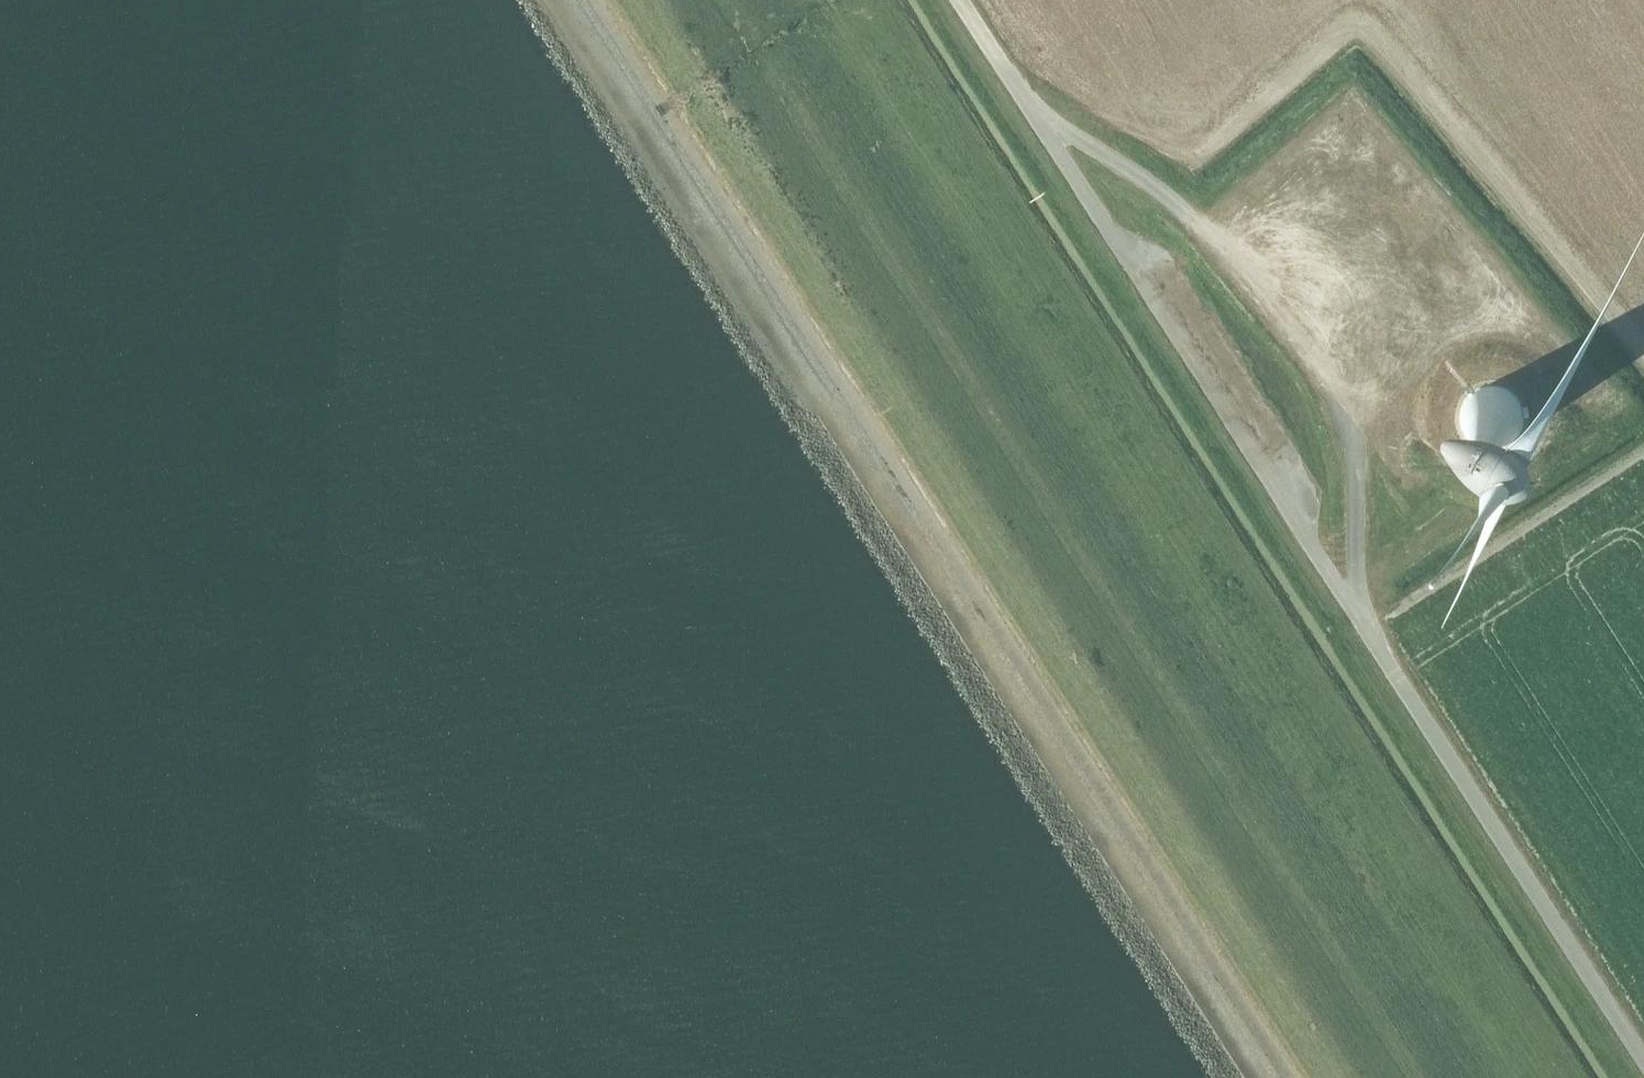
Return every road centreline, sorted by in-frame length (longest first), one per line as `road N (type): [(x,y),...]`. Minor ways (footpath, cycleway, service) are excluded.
road 1 (unclassified): [(1288,1077),(596,0)]

